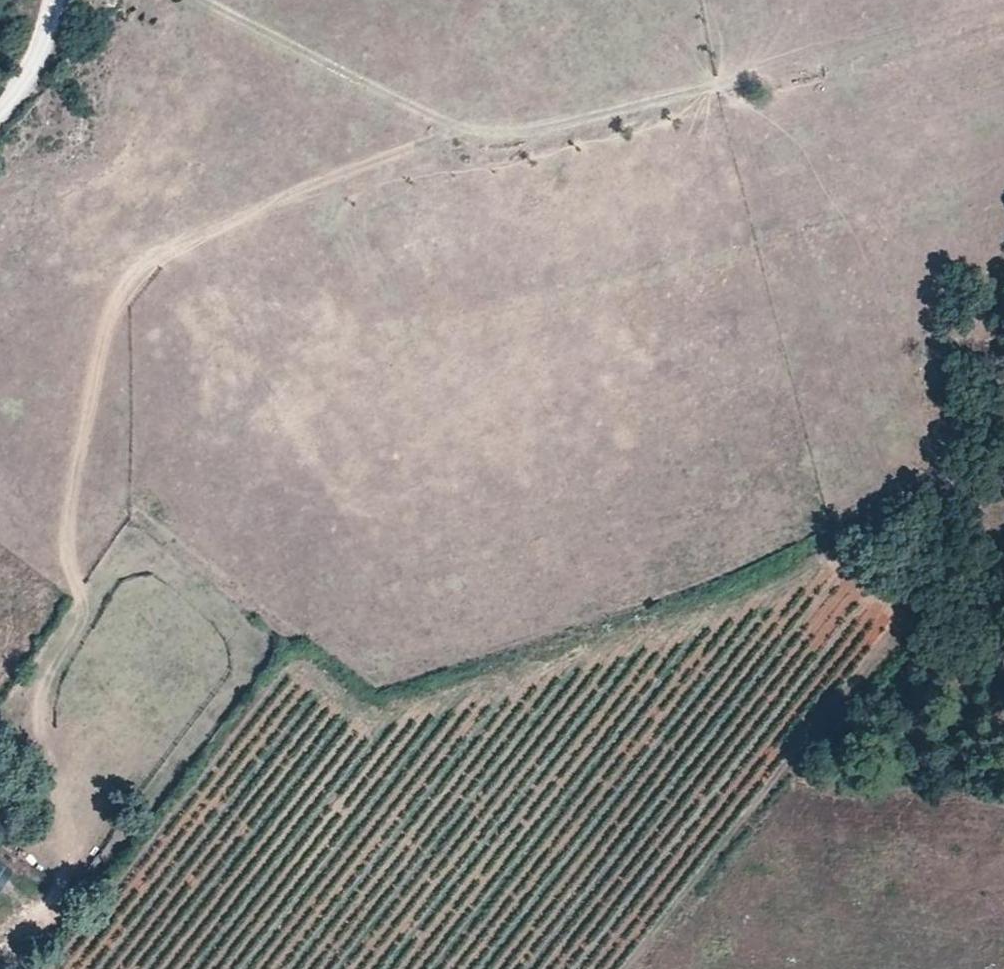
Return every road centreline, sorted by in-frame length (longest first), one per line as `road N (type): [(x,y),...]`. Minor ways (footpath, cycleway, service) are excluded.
road 1 (track): [(0,112),(42,46),(51,0)]

